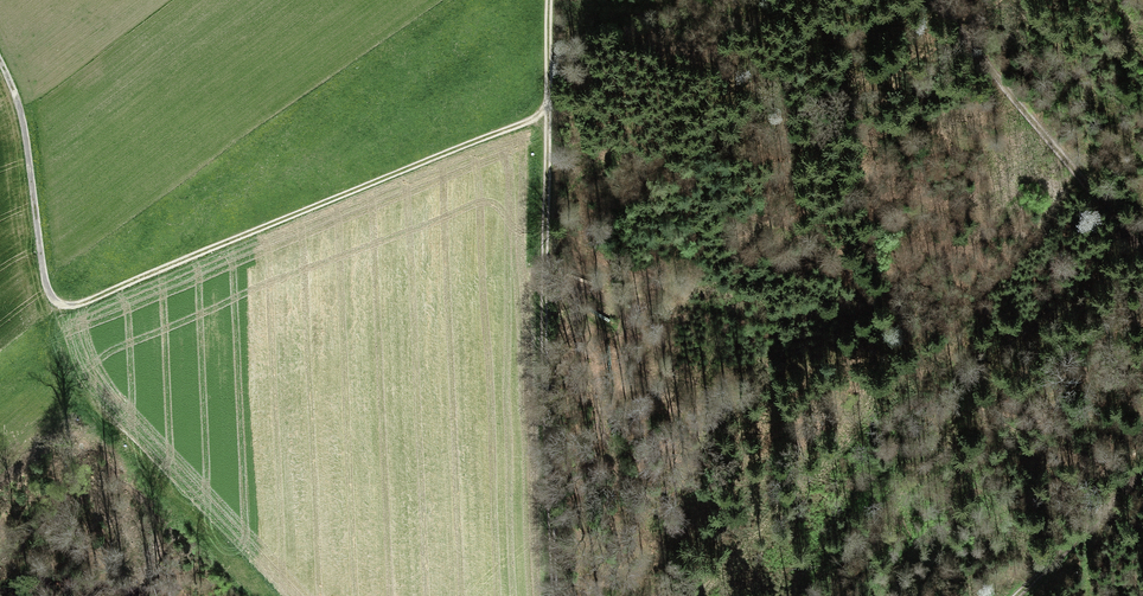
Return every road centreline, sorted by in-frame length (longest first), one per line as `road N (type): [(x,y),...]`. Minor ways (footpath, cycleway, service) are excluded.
road 1 (track): [(0,63),(22,116),(47,289),(59,302),(76,303),(548,112)]
road 2 (track): [(549,0),(544,343),(555,595)]
road 3 (track): [(1142,252),(935,0)]
road 4 (track): [(1015,595),(1142,473)]

